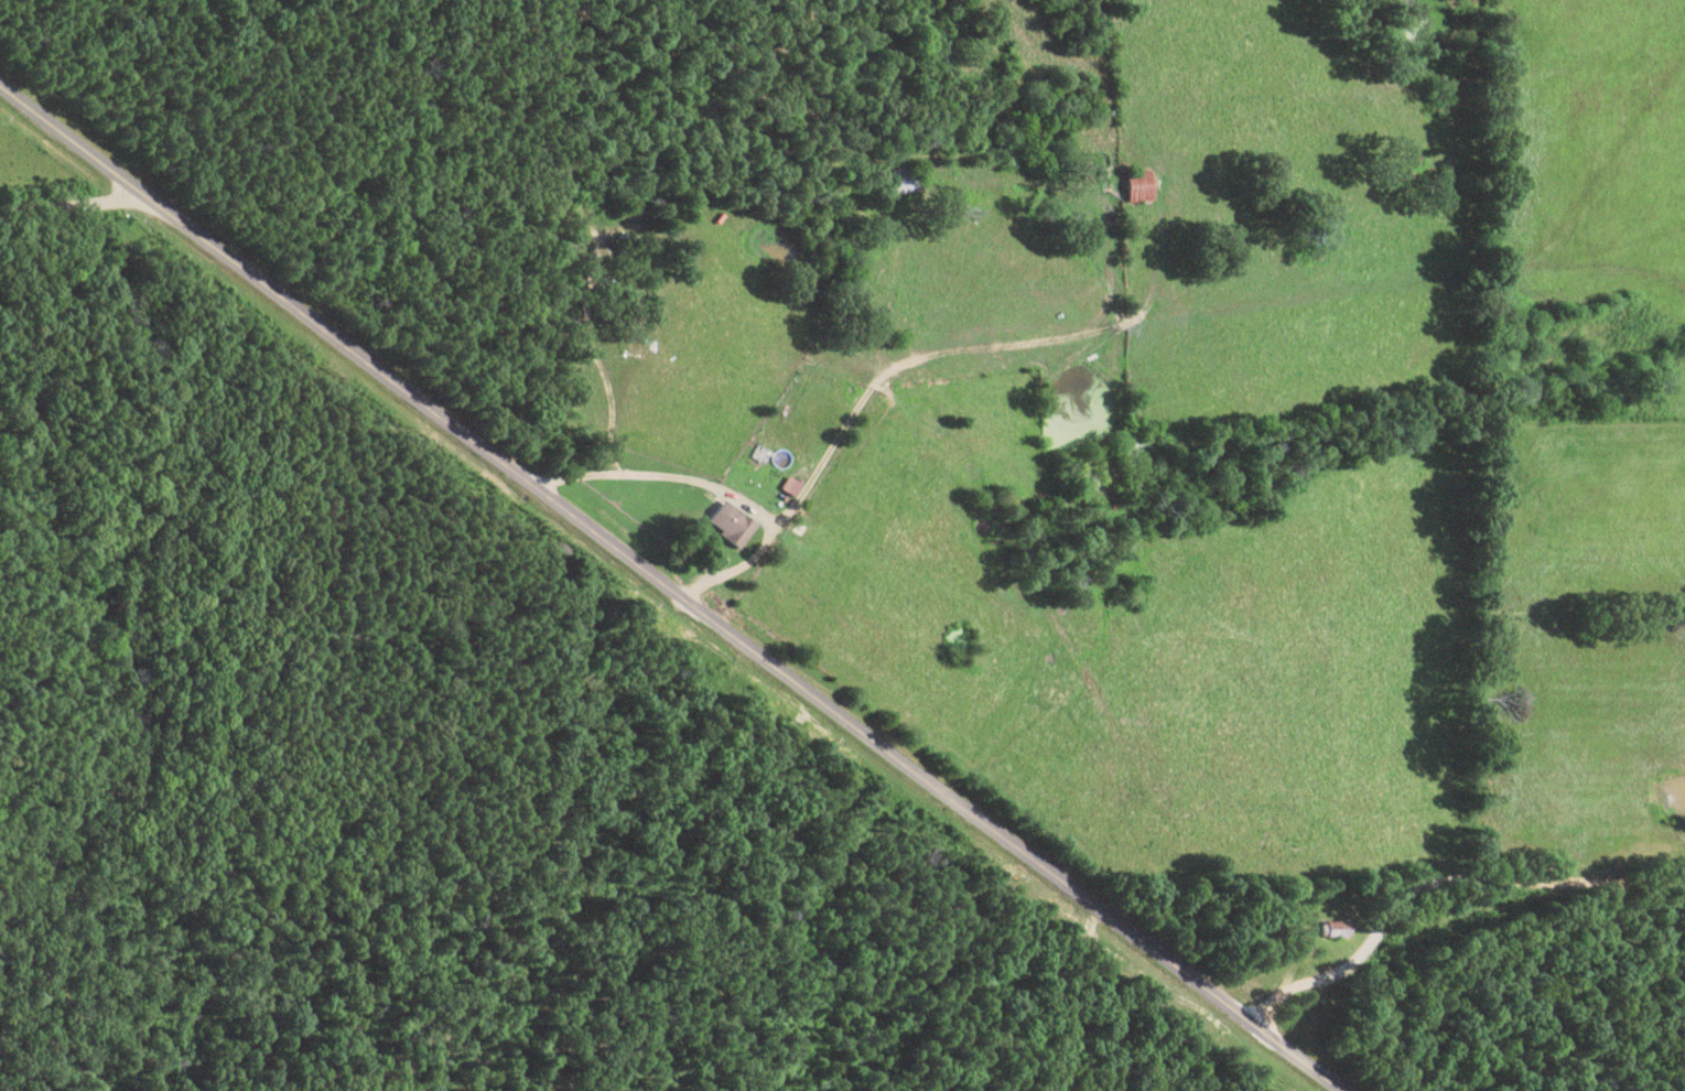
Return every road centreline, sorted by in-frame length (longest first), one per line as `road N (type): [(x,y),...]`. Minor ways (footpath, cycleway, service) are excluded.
road 1 (tertiary): [(1432,1090),(98,163)]
road 2 (residential): [(1288,989),(1434,877),(1684,863)]
road 3 (tertiary): [(98,163),(0,77)]

